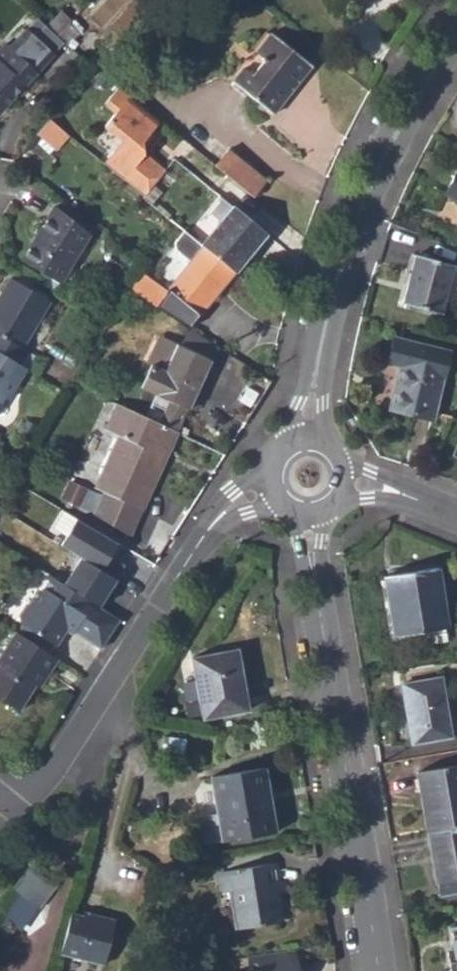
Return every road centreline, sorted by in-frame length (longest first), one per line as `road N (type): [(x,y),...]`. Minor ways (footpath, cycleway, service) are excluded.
road 1 (tertiary): [(309,529),(378,970)]
road 2 (tertiary): [(312,435),(340,268),(406,121),(456,43)]
road 3 (residential): [(20,817),(212,530),(259,497)]

